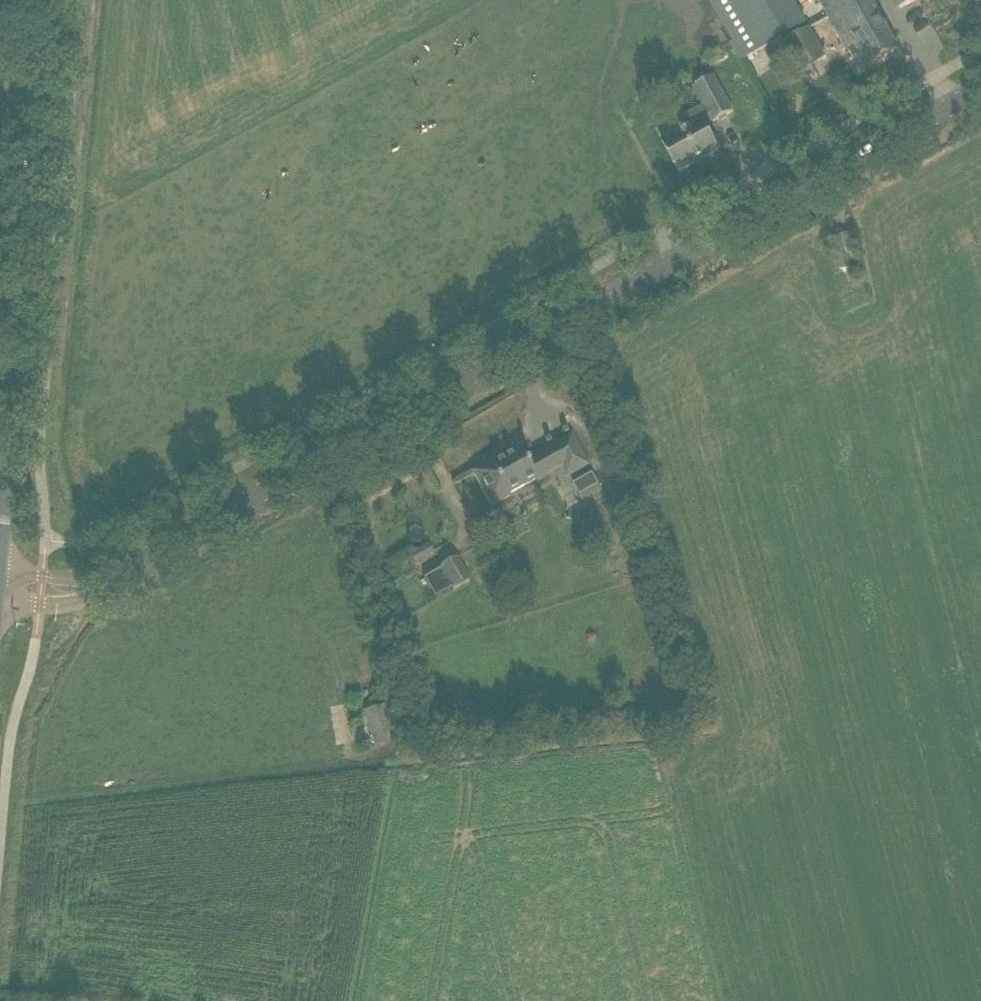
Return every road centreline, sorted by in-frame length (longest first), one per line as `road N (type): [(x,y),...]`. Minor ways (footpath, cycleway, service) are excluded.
road 1 (tertiary): [(105,585),(980,95)]
road 2 (tertiary): [(0,523),(48,0)]

